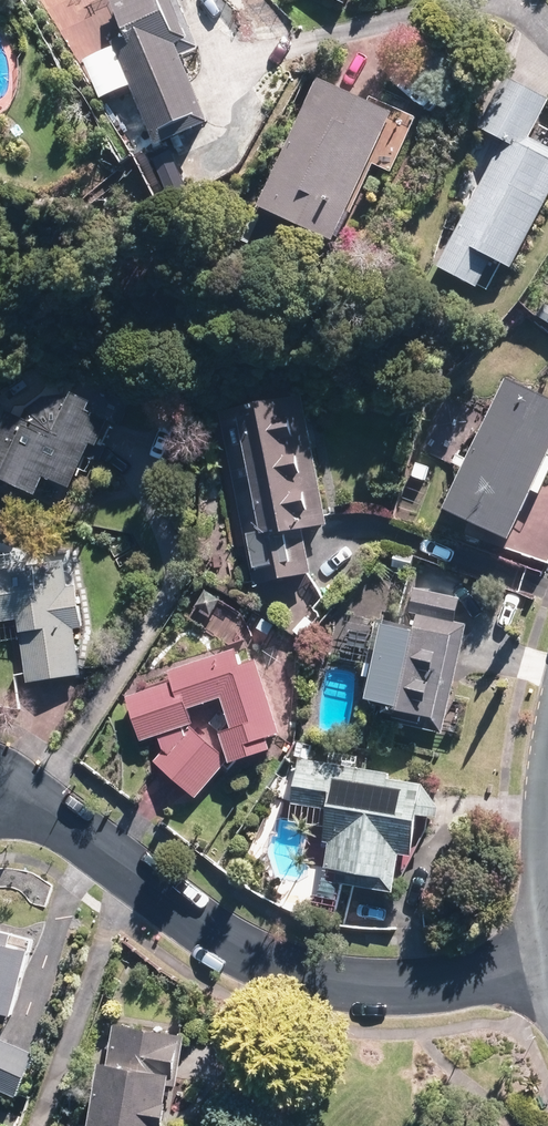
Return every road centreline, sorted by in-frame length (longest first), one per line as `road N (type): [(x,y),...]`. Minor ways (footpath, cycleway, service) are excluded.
road 1 (residential): [(59,820),(210,937),(328,984),(394,990),(547,965)]

